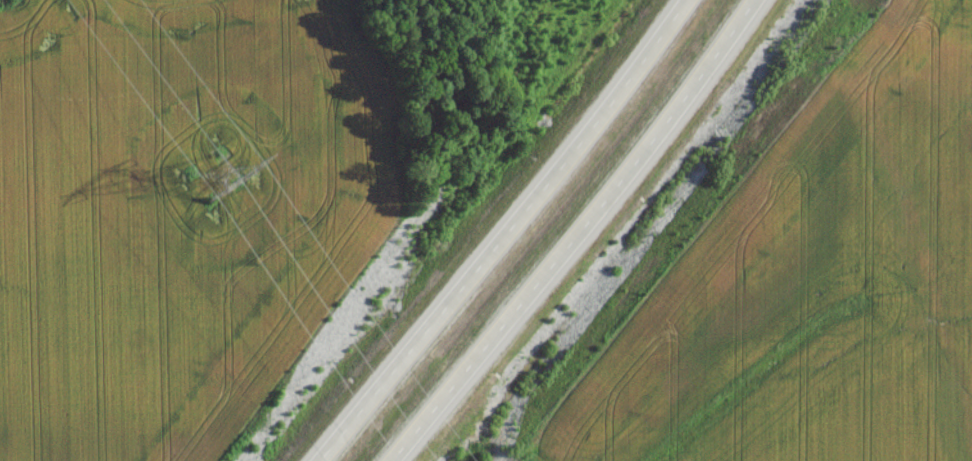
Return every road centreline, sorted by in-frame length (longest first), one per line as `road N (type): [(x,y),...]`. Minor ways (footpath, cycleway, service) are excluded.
road 1 (motorway): [(691,0),(319,460)]
road 2 (motorway): [(398,460),(762,0)]

